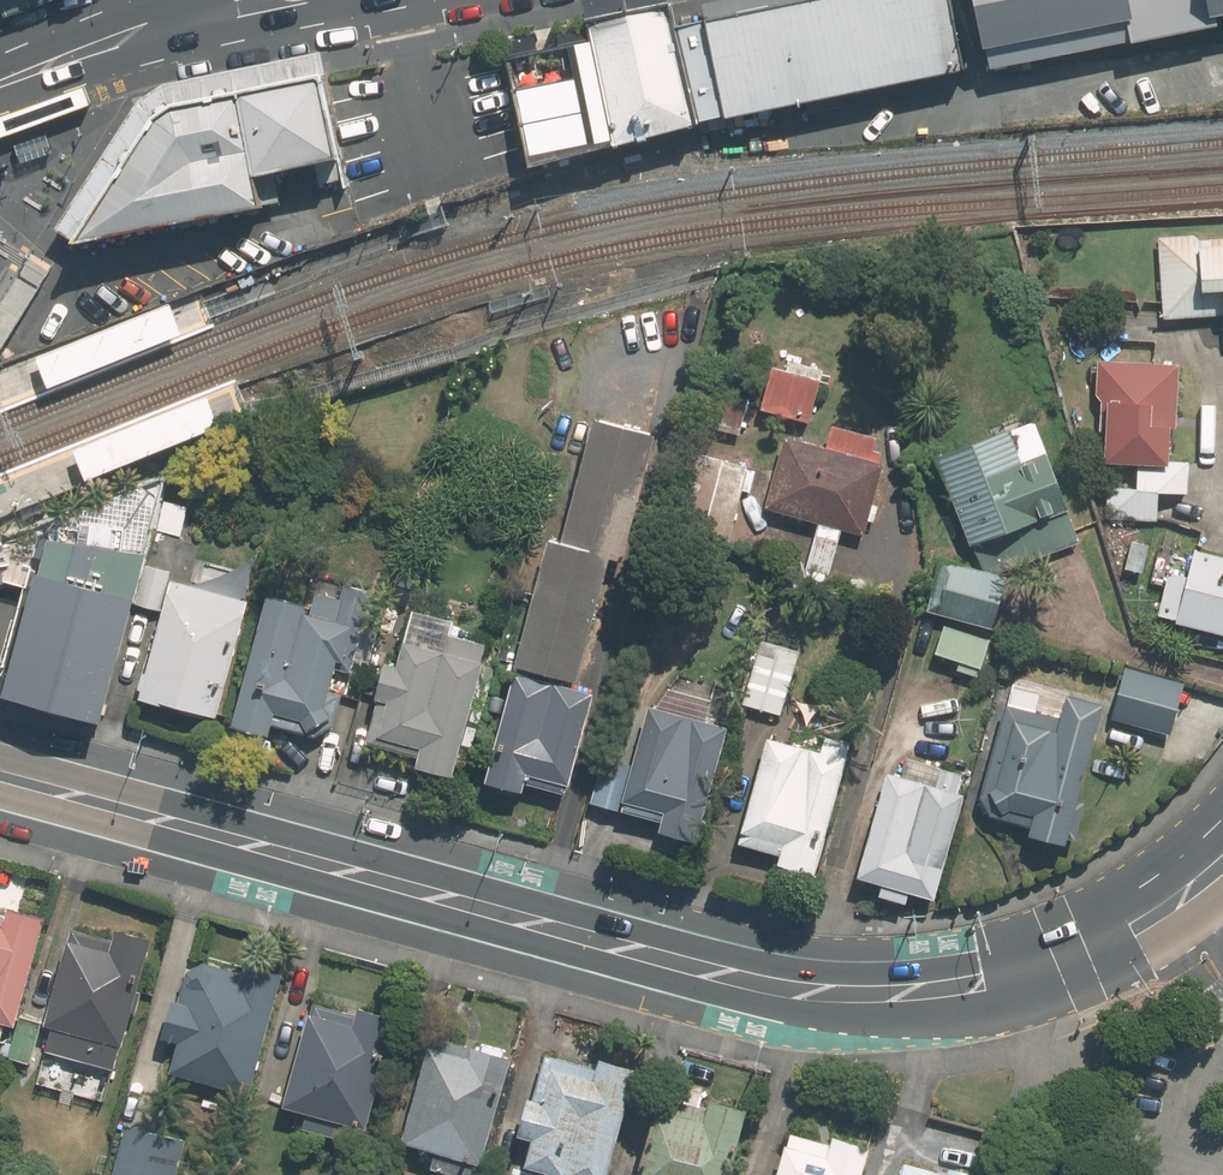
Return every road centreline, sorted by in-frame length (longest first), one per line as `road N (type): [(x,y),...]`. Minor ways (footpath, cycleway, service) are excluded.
road 1 (primary): [(1222,867),(1132,934),(1052,971),(931,995),(816,997),(748,985),(0,777)]
road 2 (secondary): [(204,15),(0,85)]

